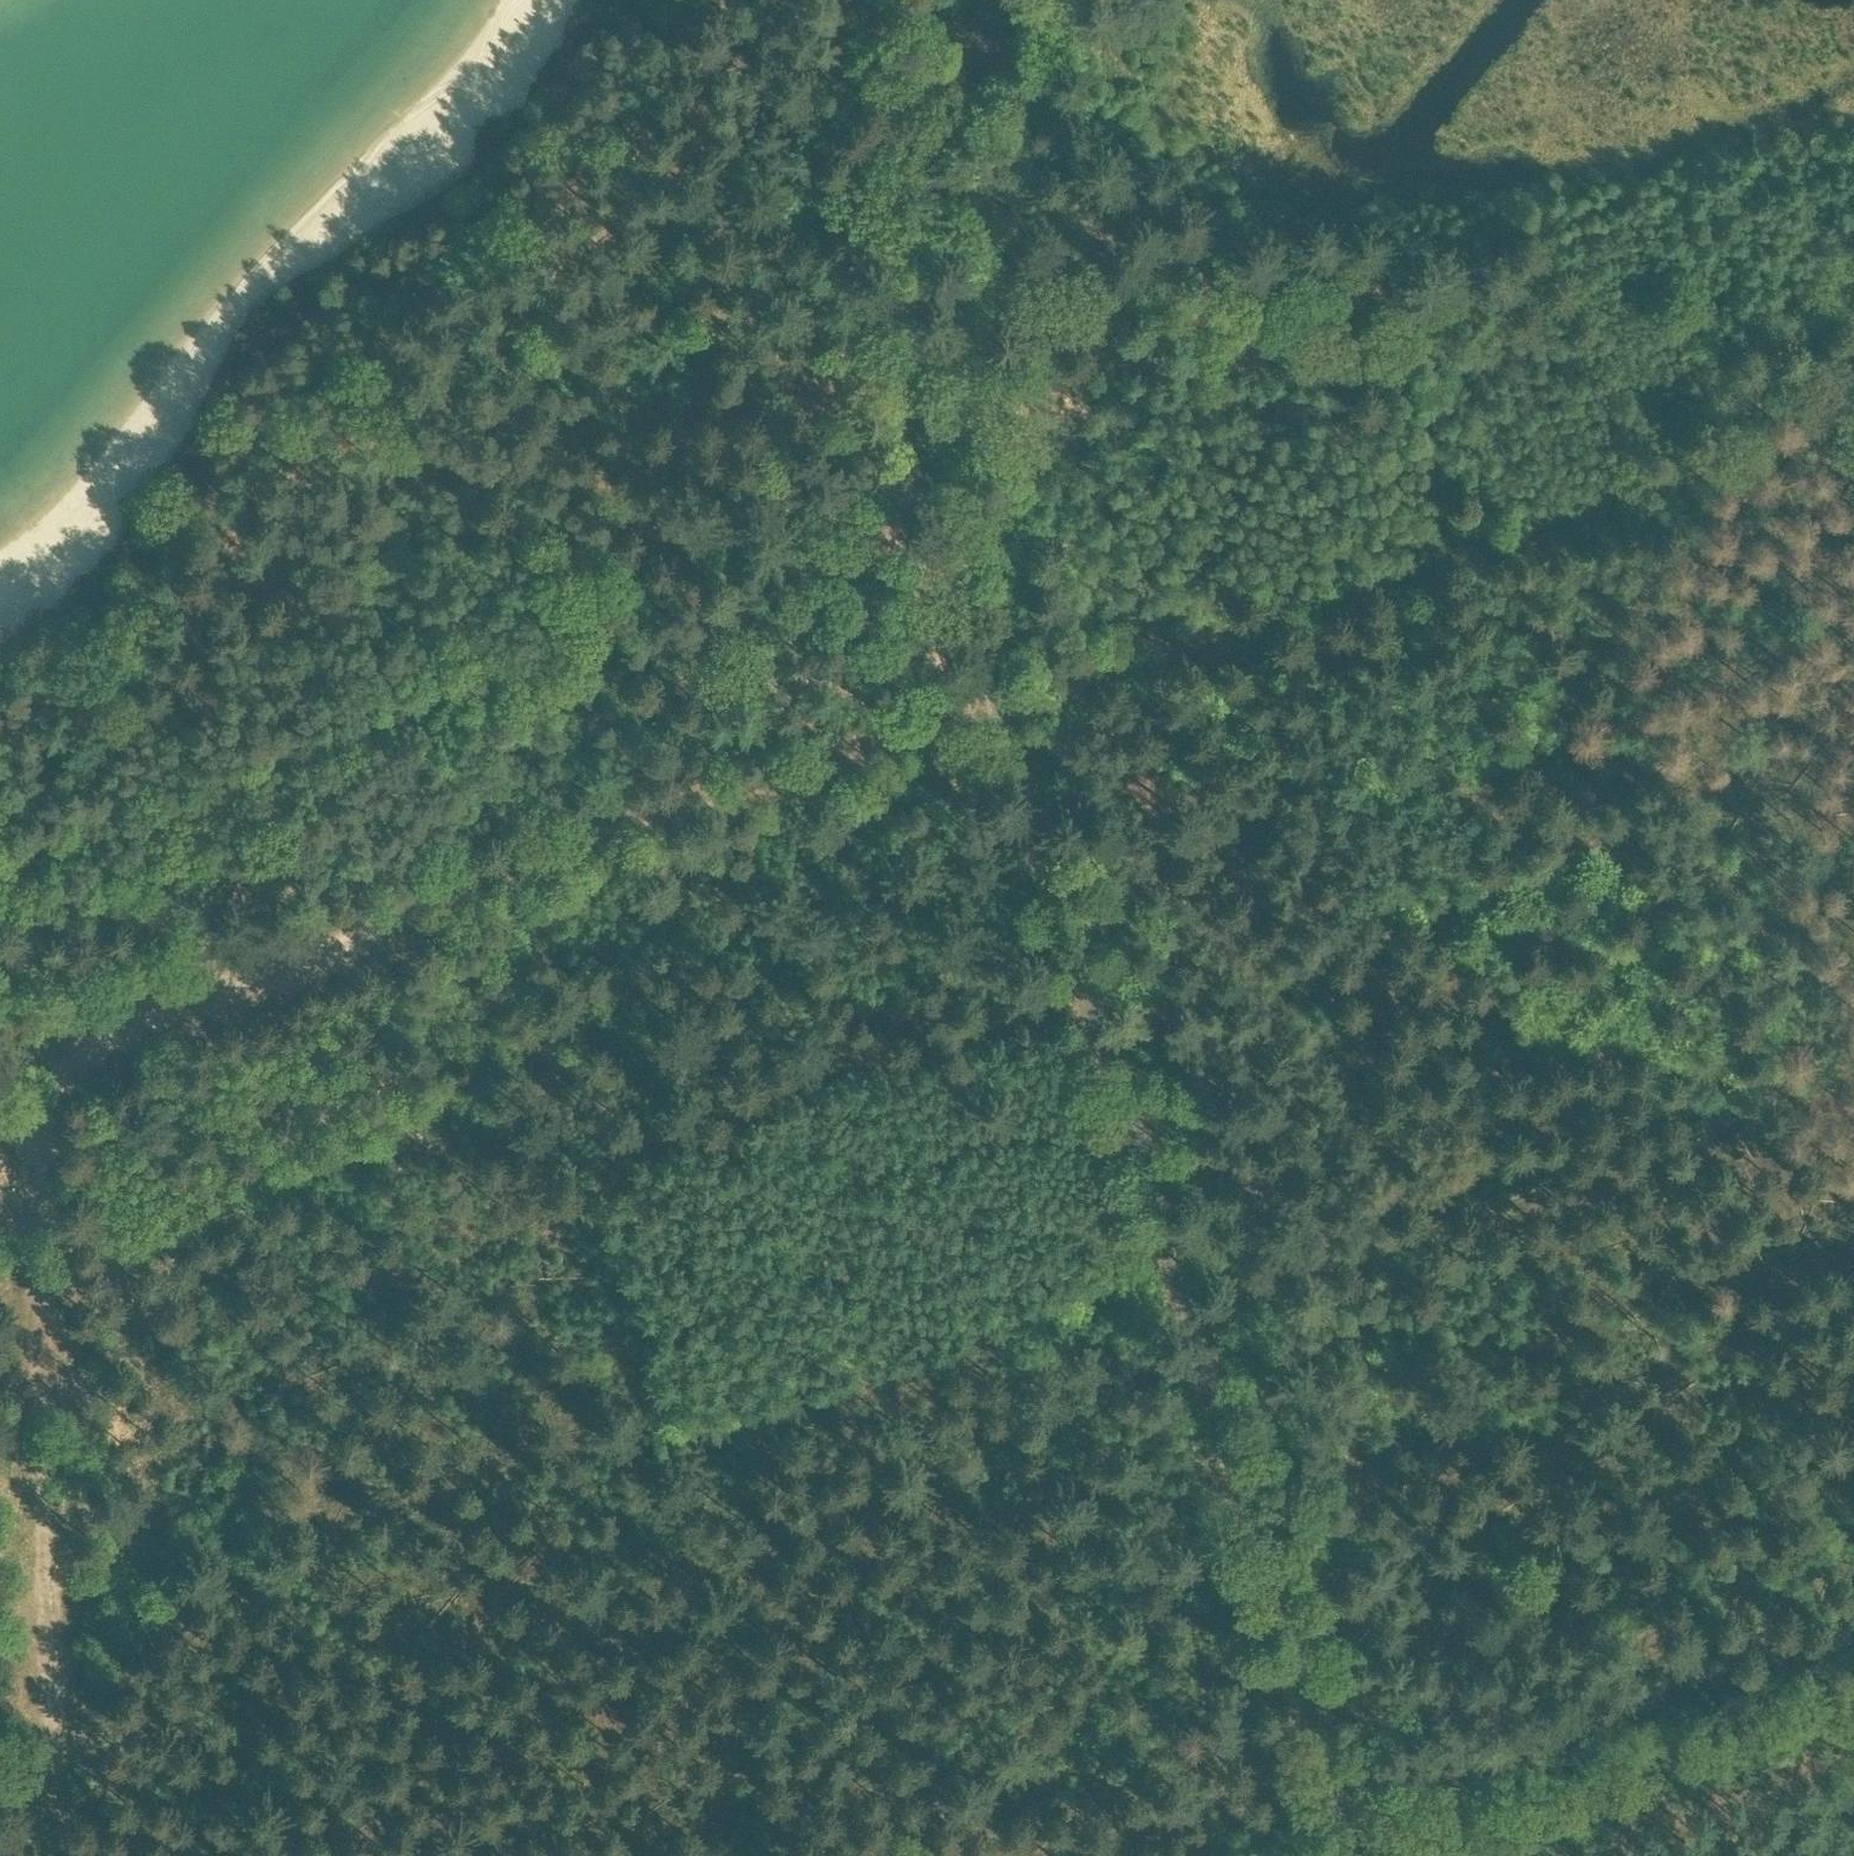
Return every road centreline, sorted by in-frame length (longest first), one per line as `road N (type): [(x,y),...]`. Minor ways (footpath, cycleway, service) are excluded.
road 1 (tertiary): [(1363,1855),(916,430),(915,337),(926,248),(1003,0)]
road 2 (track): [(1049,690),(745,783),(413,900),(66,1042)]
road 3 (track): [(66,1042),(39,1134),(46,1790)]

